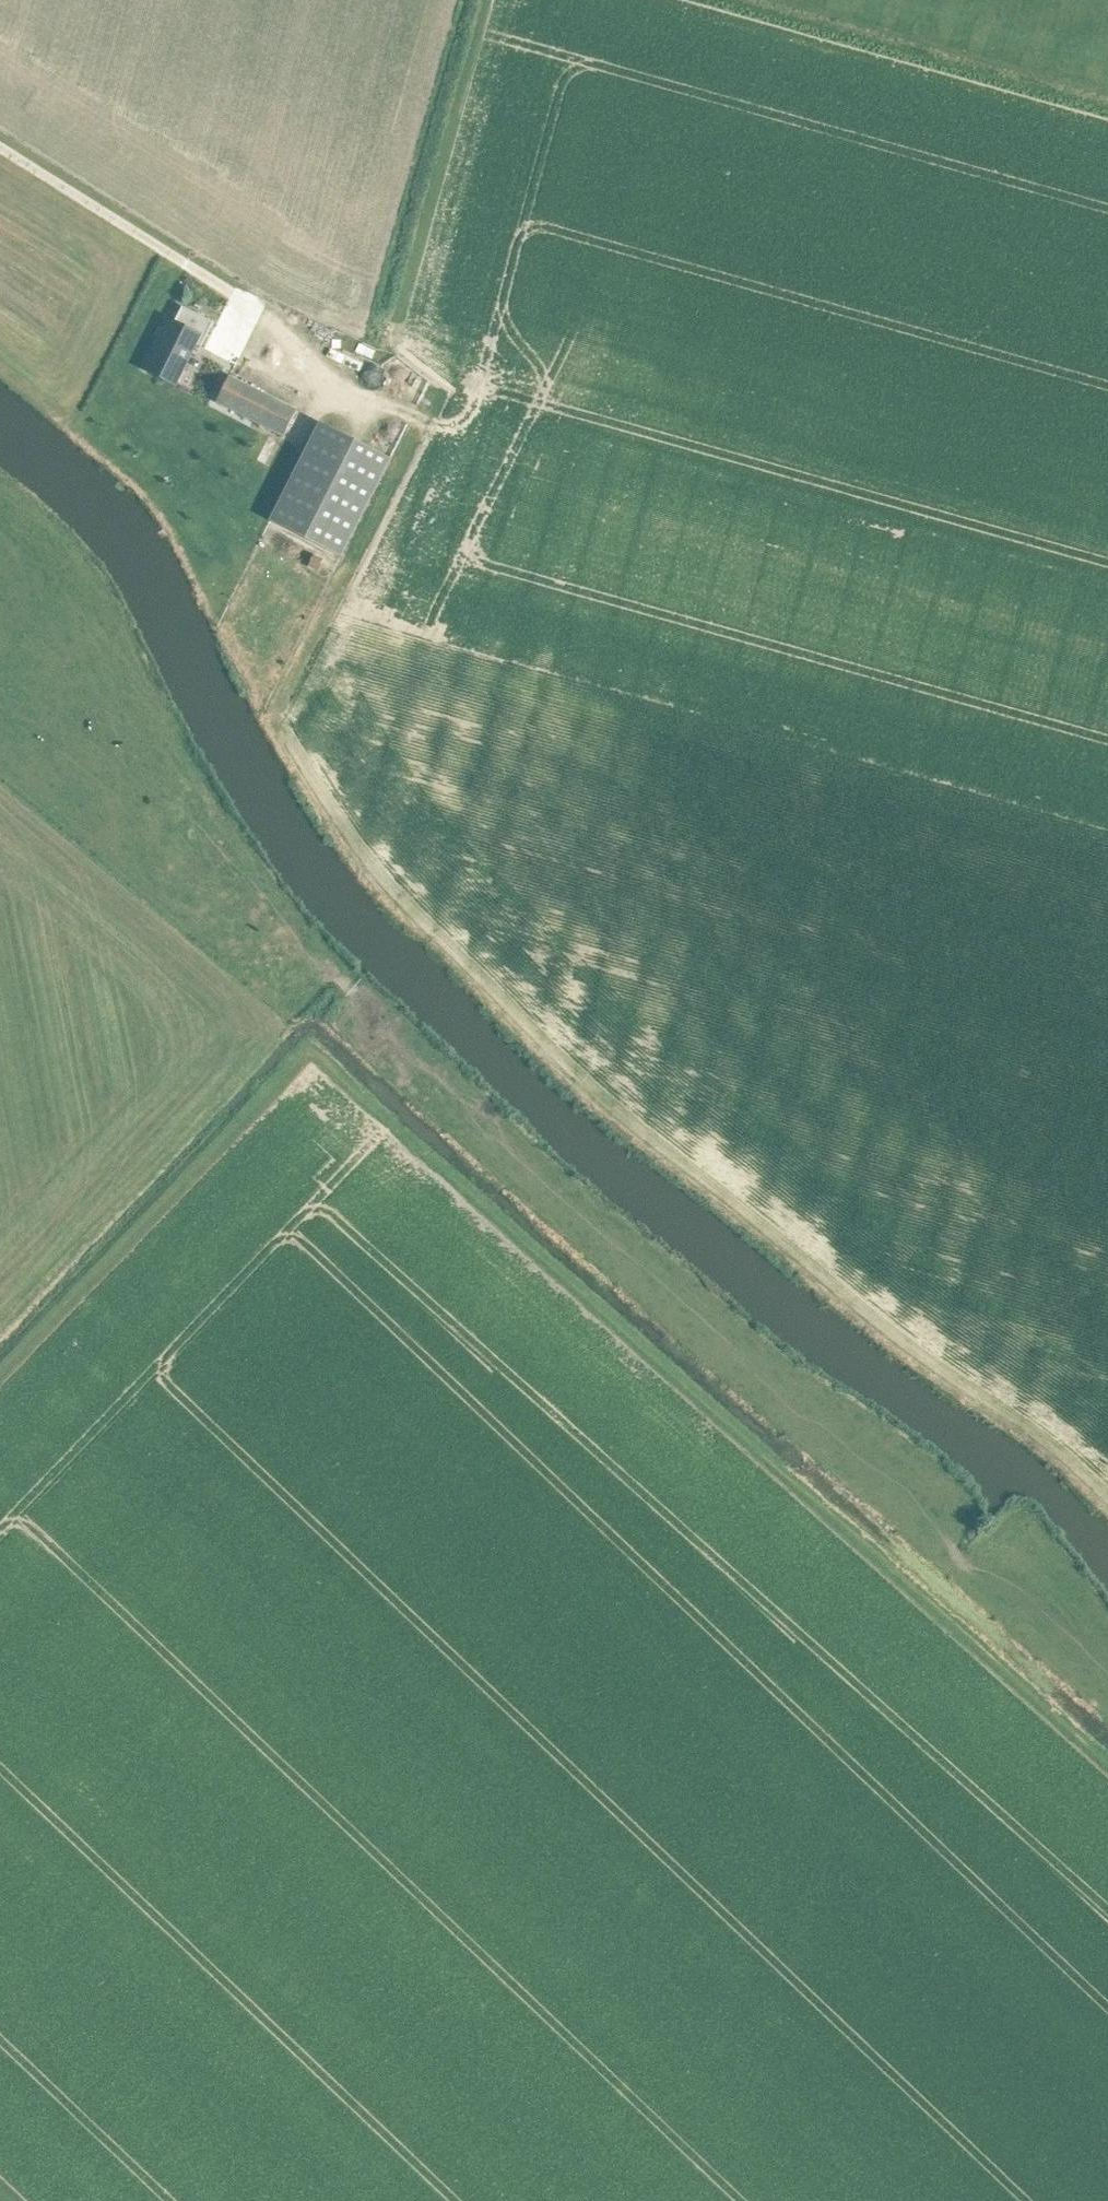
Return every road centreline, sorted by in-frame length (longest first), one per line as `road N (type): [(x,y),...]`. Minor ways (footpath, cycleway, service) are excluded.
road 1 (unclassified): [(252,315),(0,156)]

